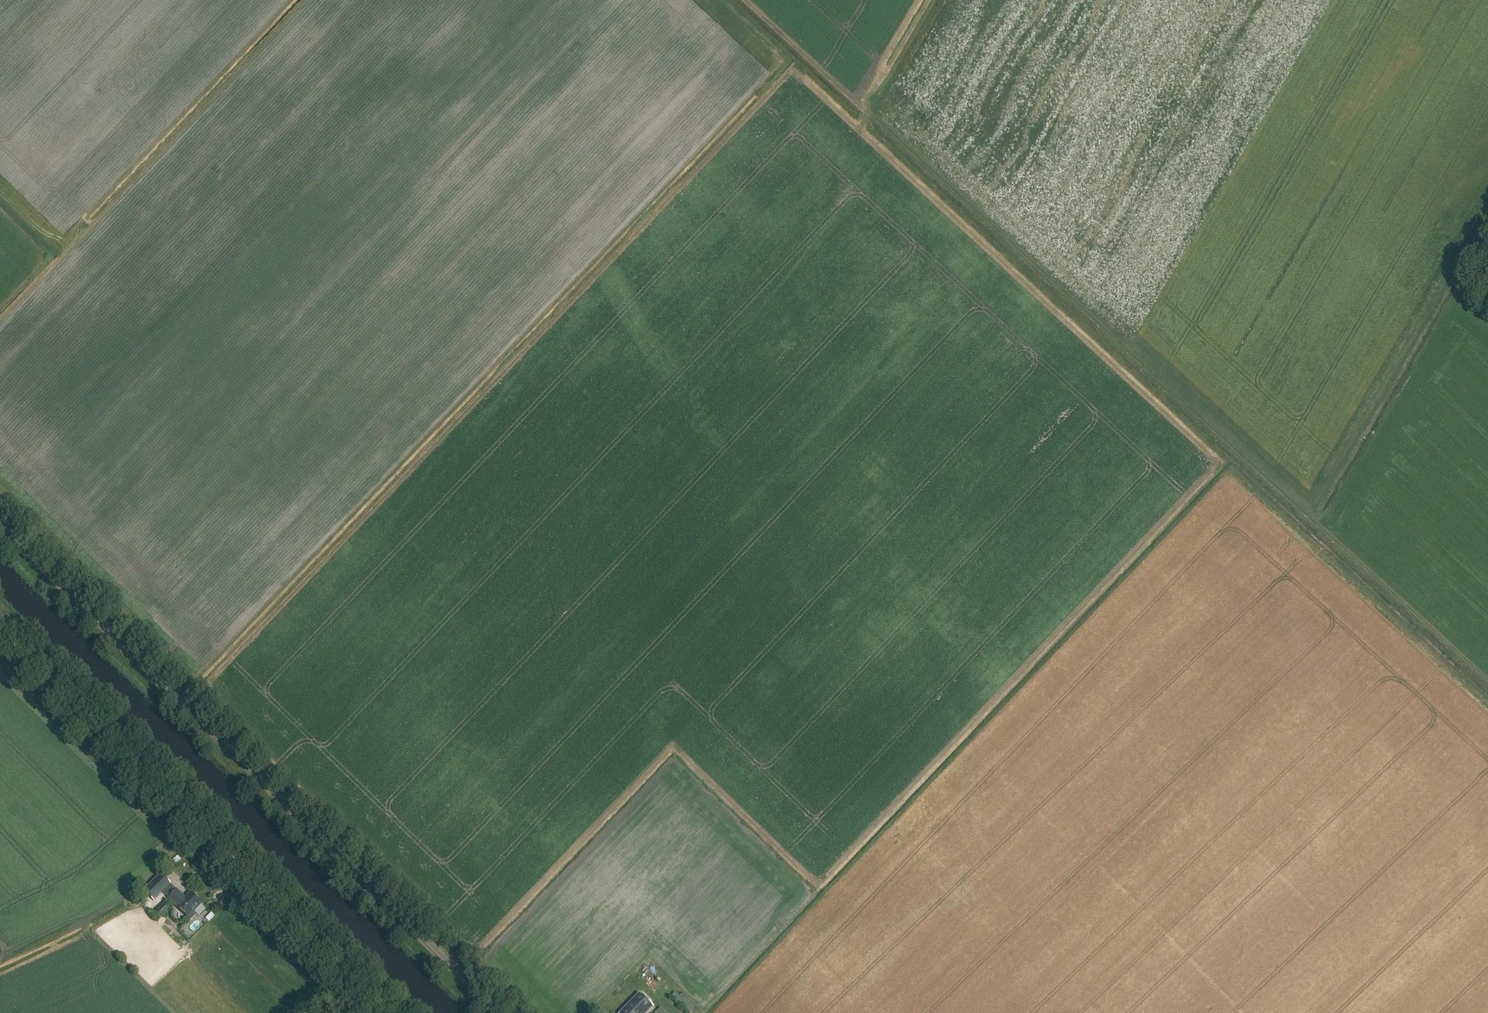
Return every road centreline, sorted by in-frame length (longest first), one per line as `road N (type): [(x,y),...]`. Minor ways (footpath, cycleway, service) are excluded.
road 1 (unclassified): [(501,1012),(0,522)]
road 2 (track): [(0,627),(390,1012)]

